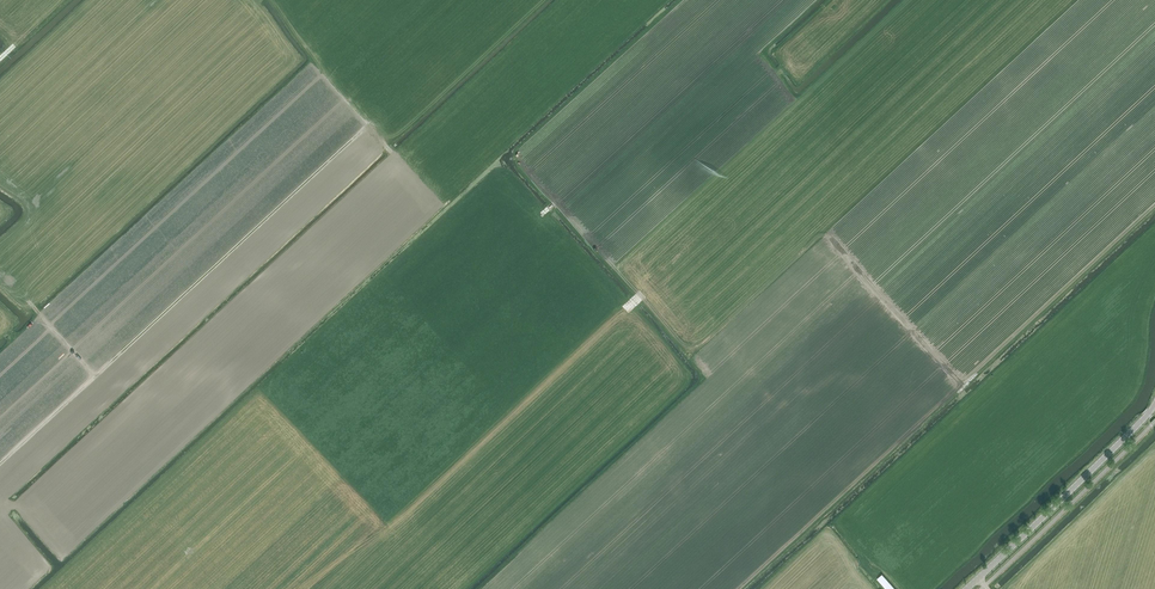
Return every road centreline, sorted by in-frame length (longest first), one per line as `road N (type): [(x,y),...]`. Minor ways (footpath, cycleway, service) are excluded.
road 1 (track): [(353,139),(0,464)]
road 2 (tertiary): [(966,588),(1154,404)]

